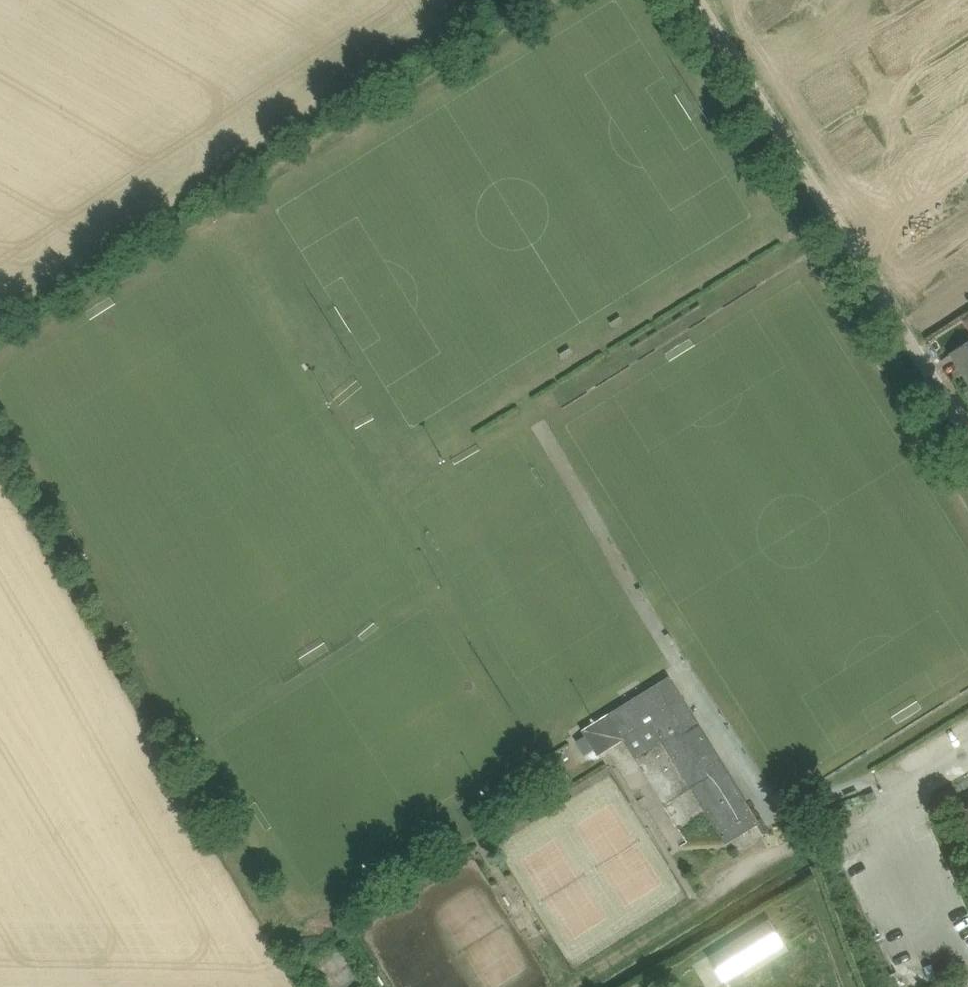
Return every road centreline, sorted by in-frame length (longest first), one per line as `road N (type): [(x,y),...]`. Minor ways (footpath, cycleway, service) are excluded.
road 1 (unclassified): [(686,0),(967,448)]

